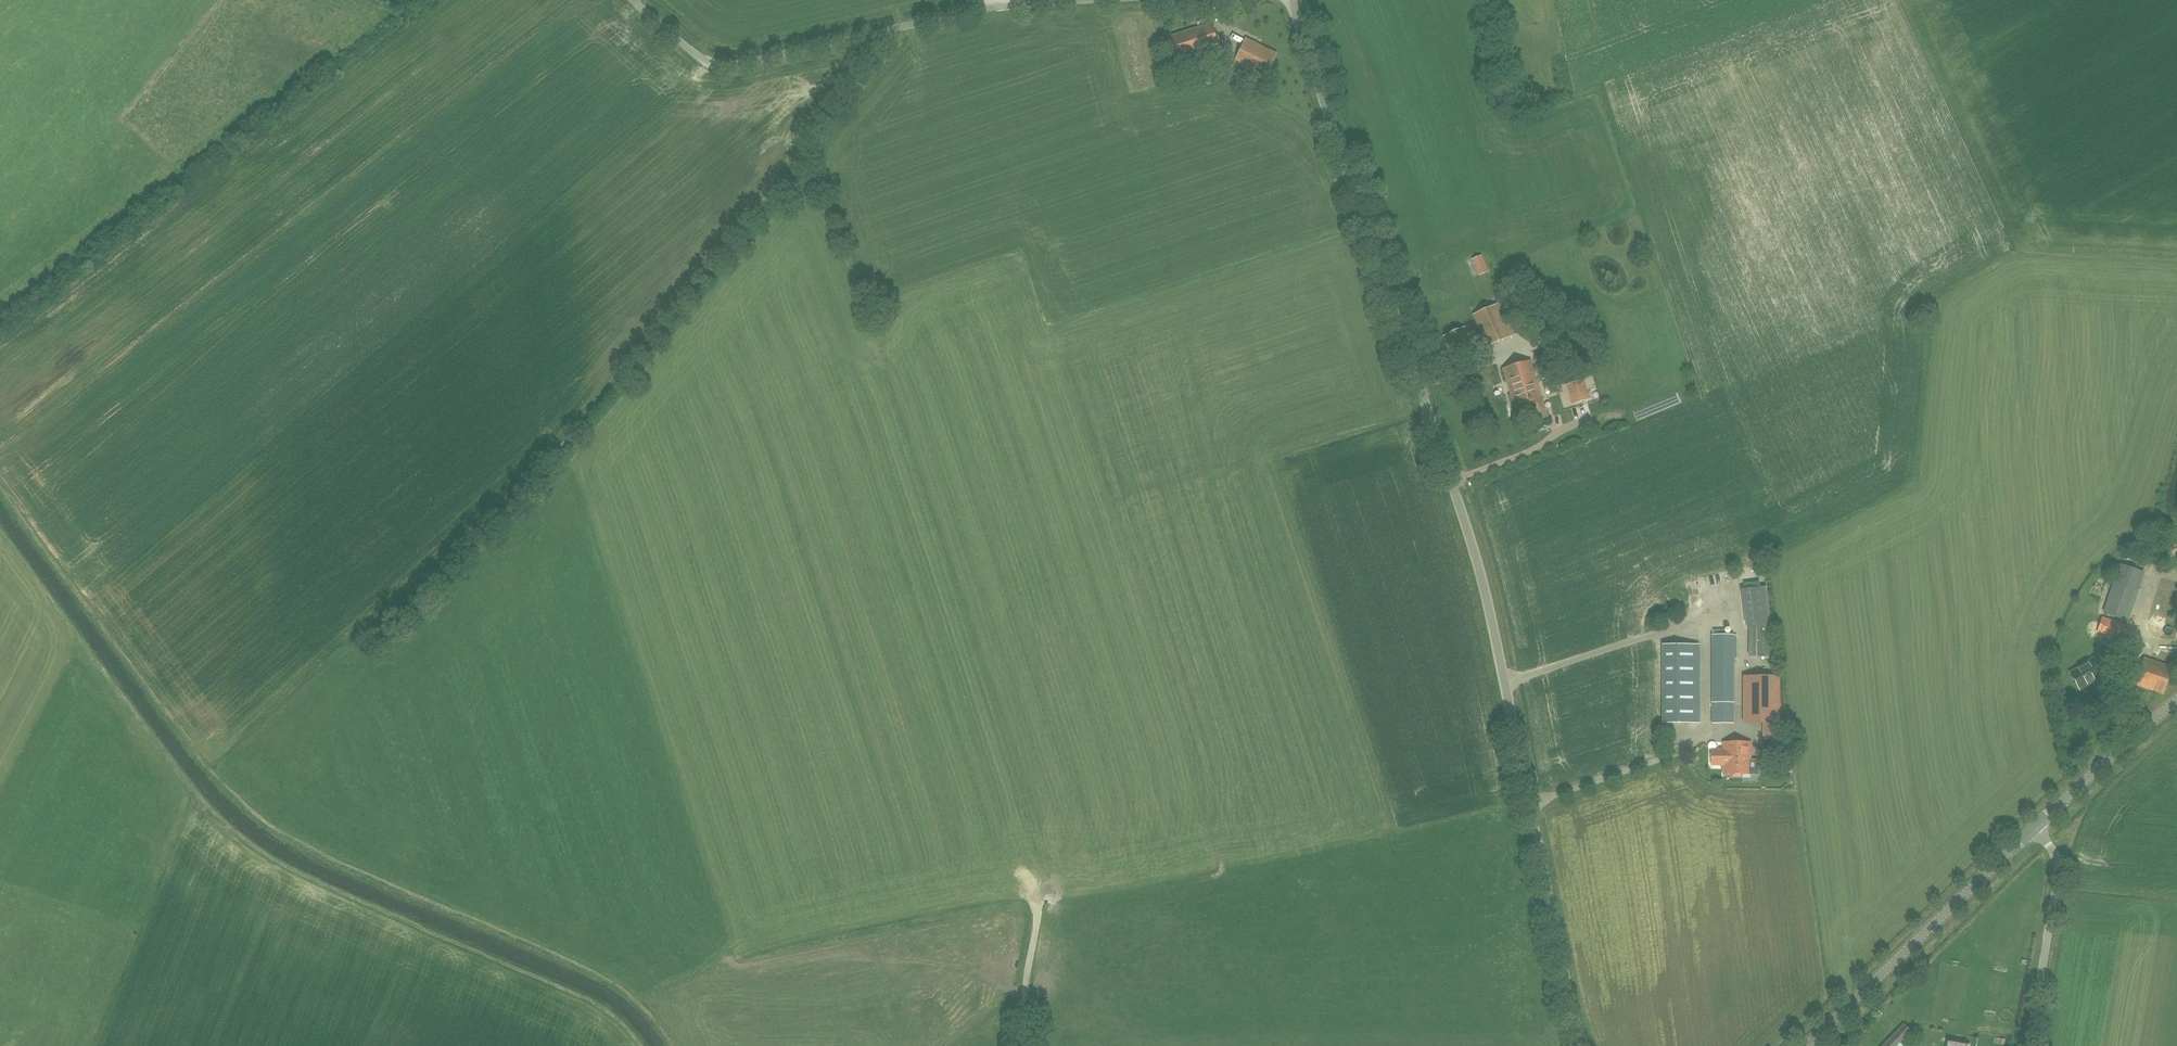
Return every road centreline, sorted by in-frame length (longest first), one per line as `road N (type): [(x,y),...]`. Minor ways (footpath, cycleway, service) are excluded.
road 1 (unclassified): [(1579,1045),(1475,565),(1289,0)]
road 2 (track): [(1502,685),(1735,610),(1730,571),(1905,480),(1919,346)]
road 3 (unclassified): [(1119,0),(986,10),(726,67),(701,59),(631,0)]
road 4 (tertiary): [(1804,1045),(2035,826)]
road 5 (unclassified): [(2030,1045),(2056,876),(2035,826)]
road 6 (tertiary): [(2035,826),(2176,698)]

